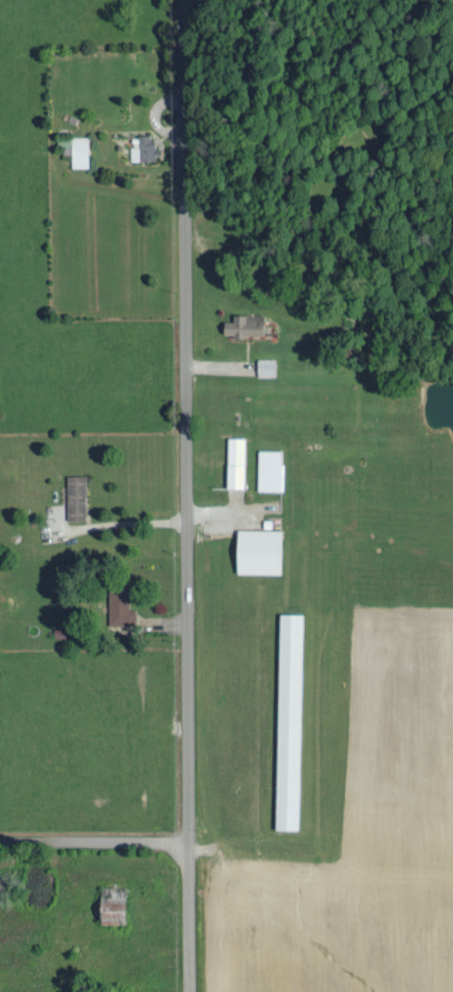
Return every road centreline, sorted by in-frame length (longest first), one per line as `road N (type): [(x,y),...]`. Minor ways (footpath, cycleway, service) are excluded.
road 1 (residential): [(190,991),(183,0)]
road 2 (residential): [(188,839),(0,838)]

